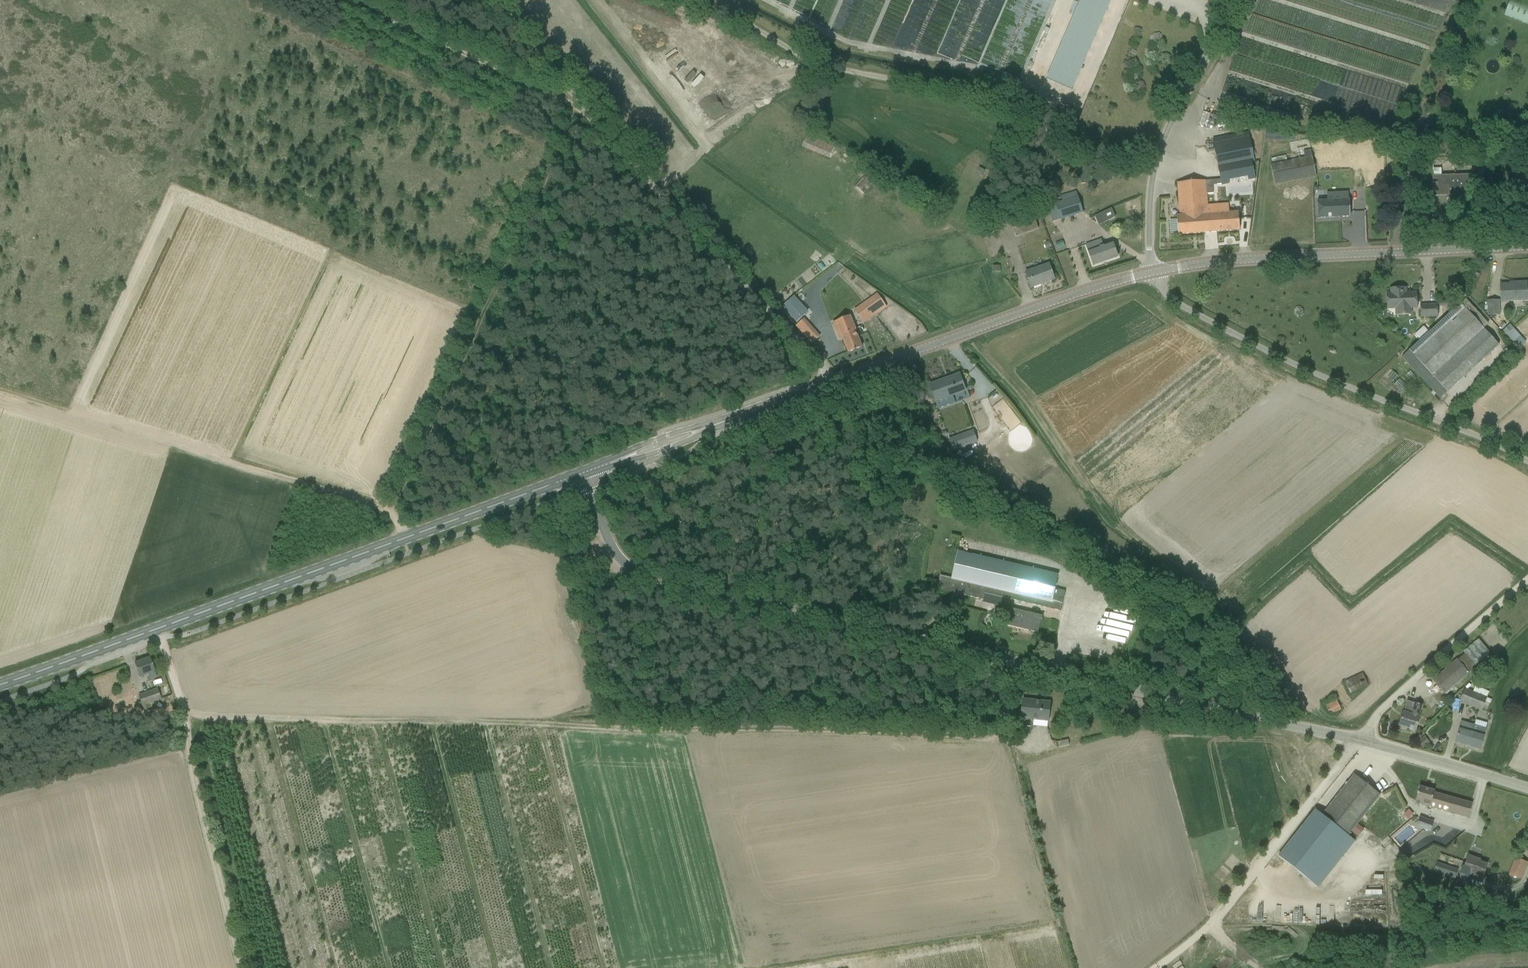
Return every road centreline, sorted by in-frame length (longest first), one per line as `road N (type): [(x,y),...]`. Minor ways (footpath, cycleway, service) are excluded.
road 1 (unclassified): [(1527,788),(1362,741),(648,576),(613,550),(581,475)]
road 2 (track): [(982,656),(1003,733),(982,745),(184,719)]
road 3 (tertiary): [(0,686),(581,475)]
road 4 (track): [(1158,967),(1202,934),(1376,717),(1527,580)]
road 5 (track): [(699,0),(827,69),(964,90),(1154,170)]
road 6 (track): [(394,517),(580,107)]
road 7 (tertiary): [(733,419),(1033,307),(1151,273)]
road 8 (track): [(0,392),(373,504),(394,517),(402,540)]
road 9 (unclassified): [(1527,463),(1302,371),(1181,305),(1151,273)]
road 10 (tertiary): [(1151,273),(1527,246)]
road 11 (track): [(580,107),(836,382)]
road 12 (track): [(243,967),(156,630)]
road 13 (unclassified): [(1151,273),(1151,192),(1163,141),(1235,0)]
road 14 (track): [(580,107),(355,0)]
road 15 (tertiary): [(733,419),(651,442),(581,475)]
road 16 (tertiary): [(581,475),(666,450),(733,419)]
road 17 (track): [(954,950),(793,967)]
road 18 (track): [(500,0),(580,107)]

